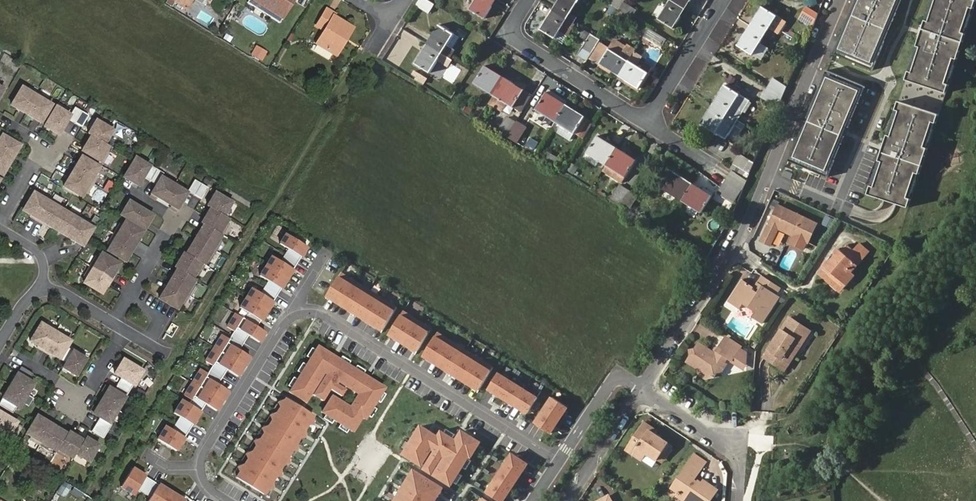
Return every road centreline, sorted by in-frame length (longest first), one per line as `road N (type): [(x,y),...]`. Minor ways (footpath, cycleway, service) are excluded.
road 1 (residential): [(640,390),(755,205),(841,0)]
road 2 (residential): [(559,462),(323,316),(296,314)]
road 3 (residential): [(296,314),(201,454),(204,480),(224,500)]
road 4 (residential): [(648,122),(512,34),(533,0)]
road 5 (residential): [(121,330),(85,395),(24,357),(17,366),(0,358)]
road 6 (residential): [(736,500),(734,450),(640,390)]
road 7 (residential): [(130,188),(178,217),(131,295)]
road 8 (residential): [(721,0),(648,122)]
road 9 (residential): [(8,121),(46,144),(0,219)]
road 10 (residential): [(568,500),(640,390)]
road 11 (residential): [(559,462),(612,381),(640,390)]

